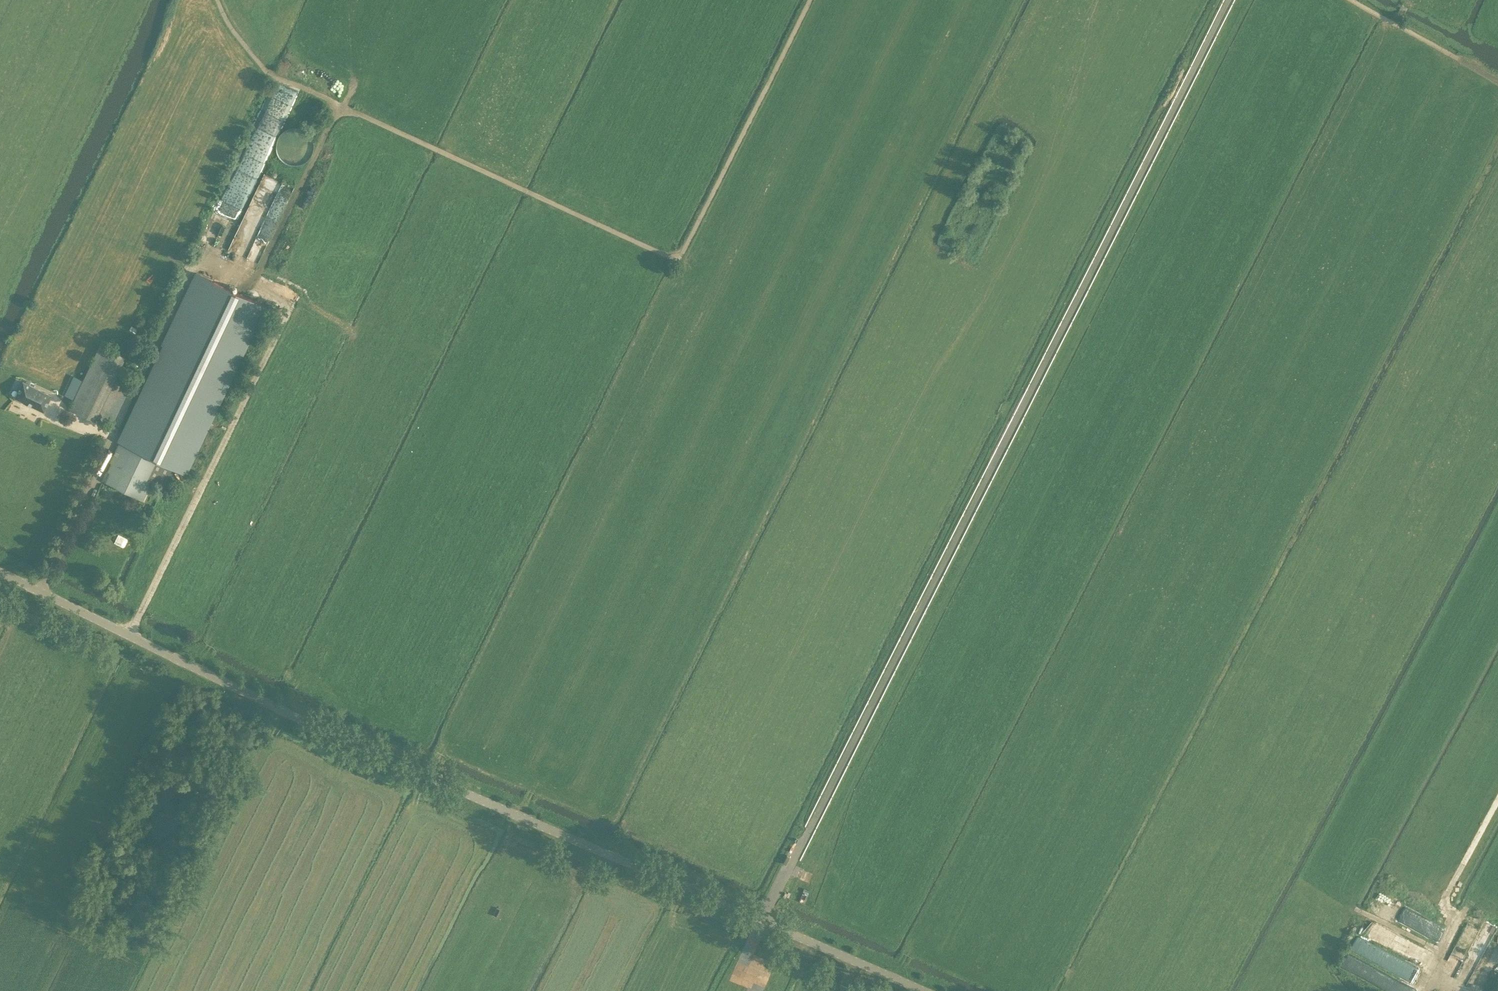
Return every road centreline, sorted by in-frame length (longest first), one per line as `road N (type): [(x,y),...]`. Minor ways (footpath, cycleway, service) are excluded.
road 1 (track): [(766,921),(1226,0)]
road 2 (unclassified): [(926,990),(0,571)]
road 3 (track): [(803,0),(673,253),(275,73),(231,0)]
road 4 (track): [(1497,85),(1349,0)]

